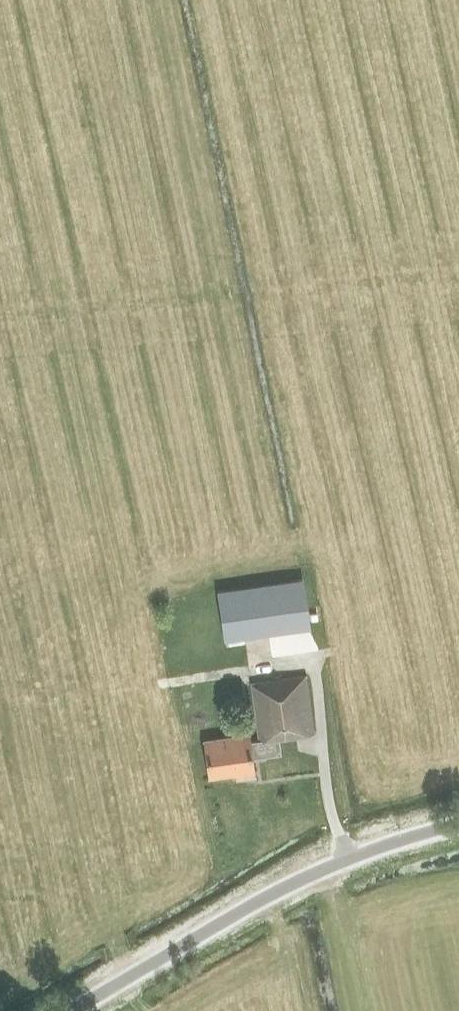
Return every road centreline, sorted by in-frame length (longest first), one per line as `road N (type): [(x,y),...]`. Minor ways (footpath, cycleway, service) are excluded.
road 1 (tertiary): [(458,829),(329,867),(79,1010)]

